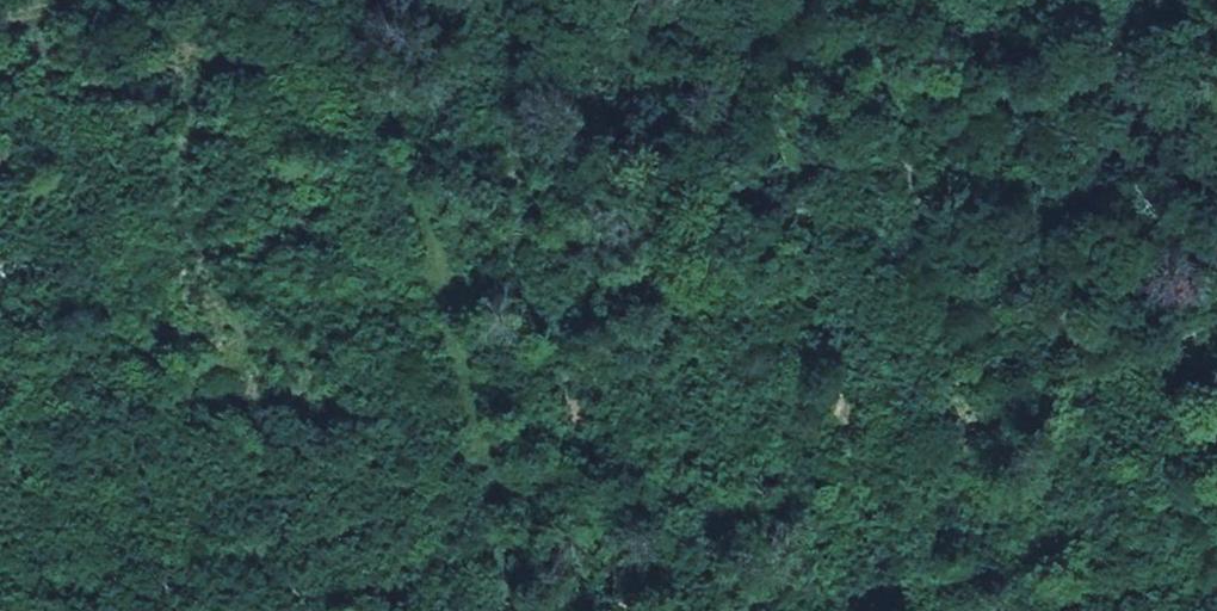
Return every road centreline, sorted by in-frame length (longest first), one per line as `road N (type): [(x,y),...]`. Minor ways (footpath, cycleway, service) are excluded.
road 1 (track): [(743,610),(1216,527)]

